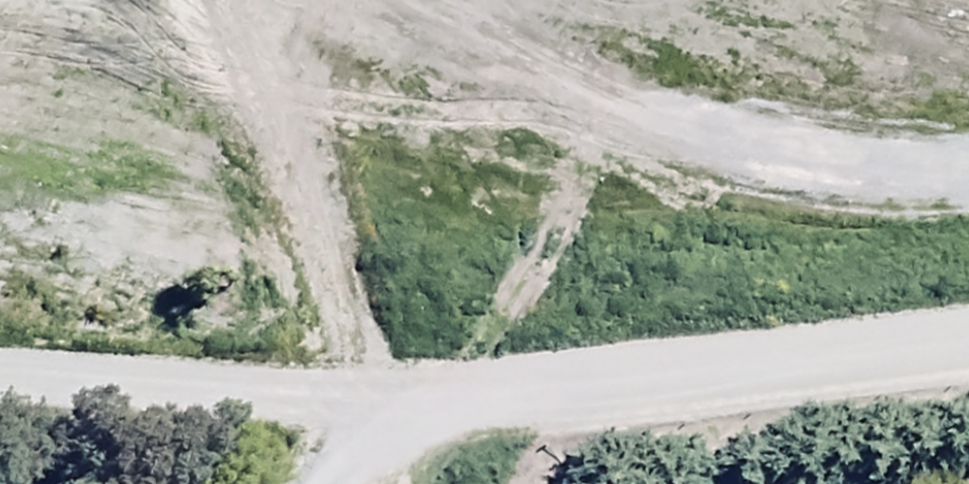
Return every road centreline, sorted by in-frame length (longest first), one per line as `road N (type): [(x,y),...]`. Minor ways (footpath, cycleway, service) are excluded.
road 1 (track): [(0,404),(396,433),(968,359)]
road 2 (track): [(400,0),(823,200),(968,191)]

